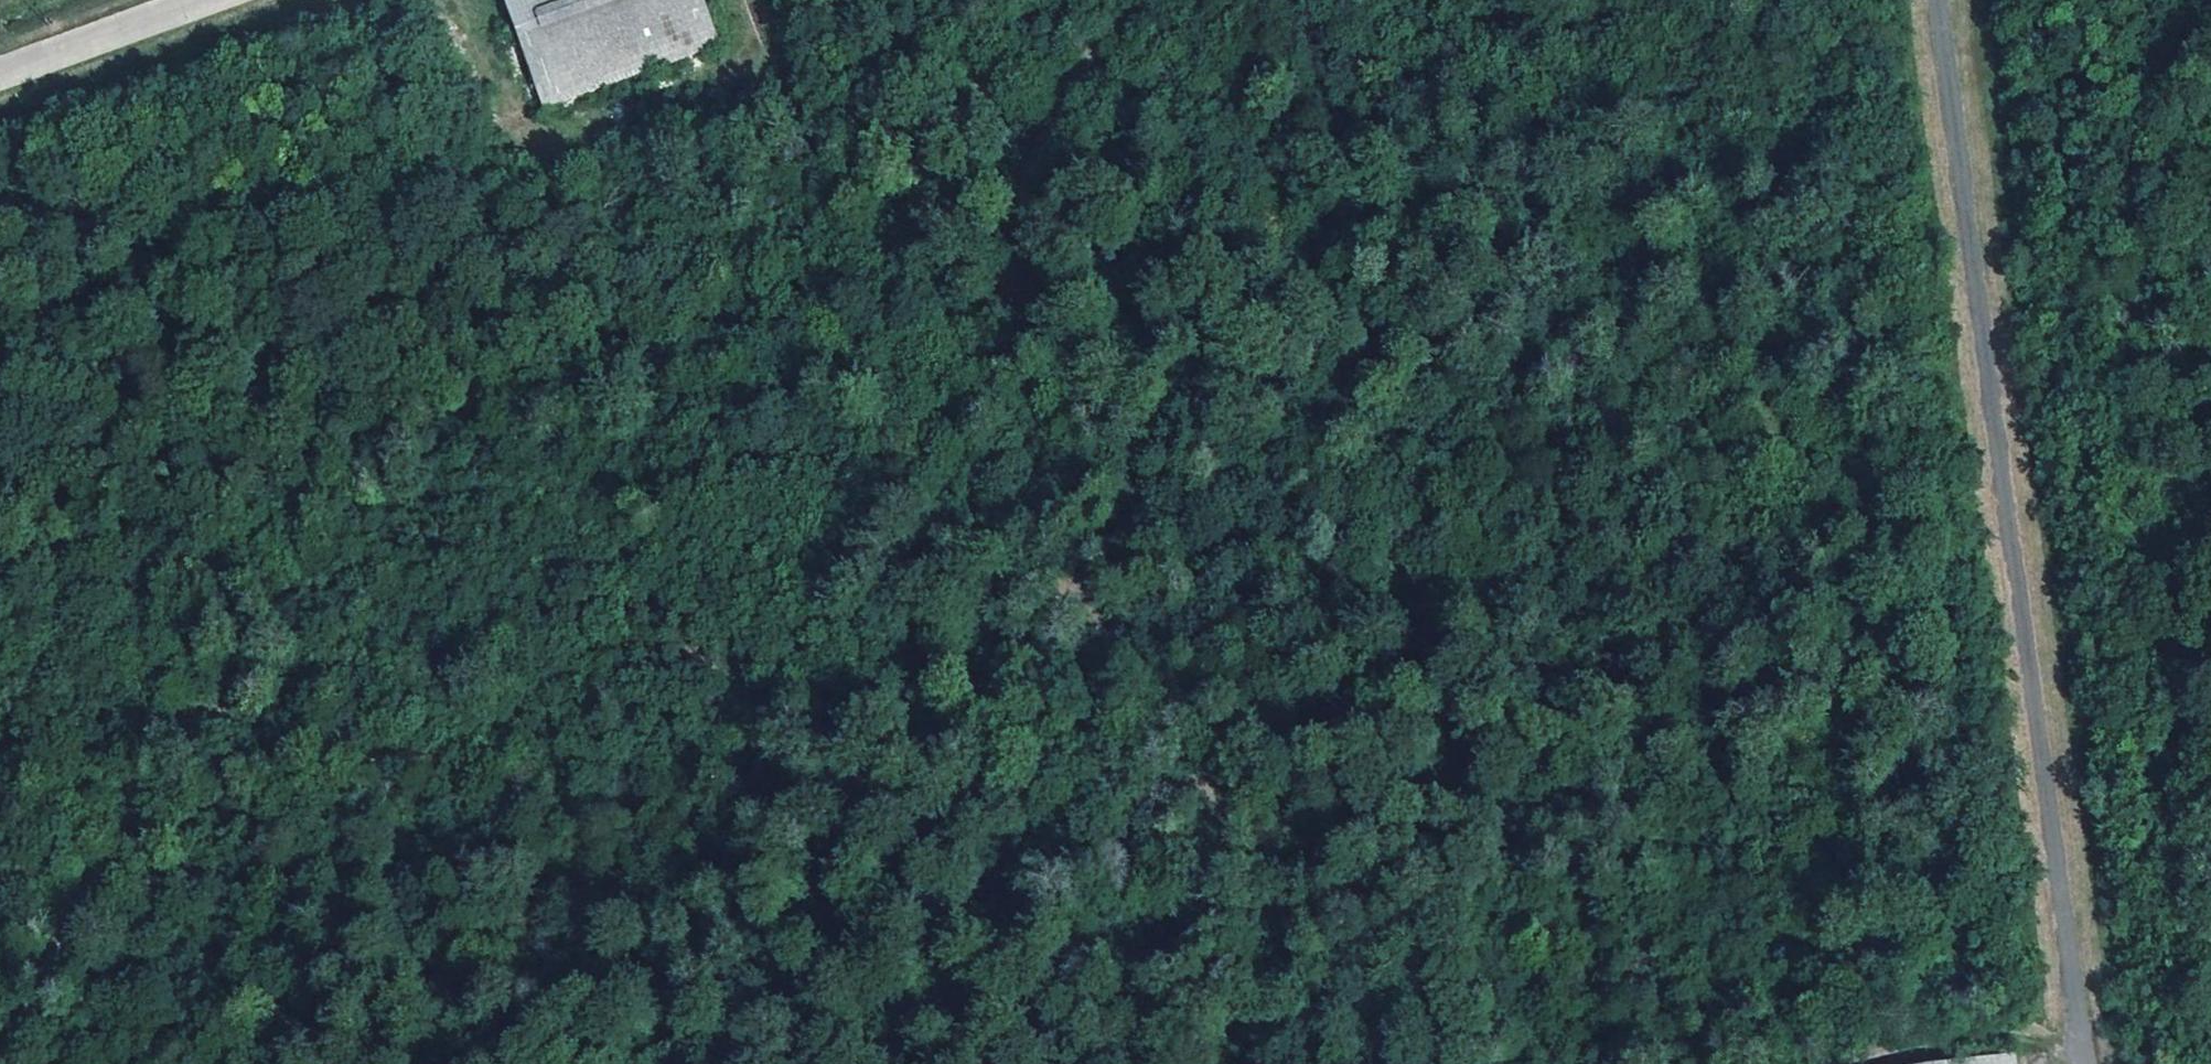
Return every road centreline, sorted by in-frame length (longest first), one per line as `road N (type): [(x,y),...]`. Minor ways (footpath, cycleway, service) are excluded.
road 1 (unclassified): [(2083,1063),(1936,0)]
road 2 (unclassified): [(0,73),(200,0)]

